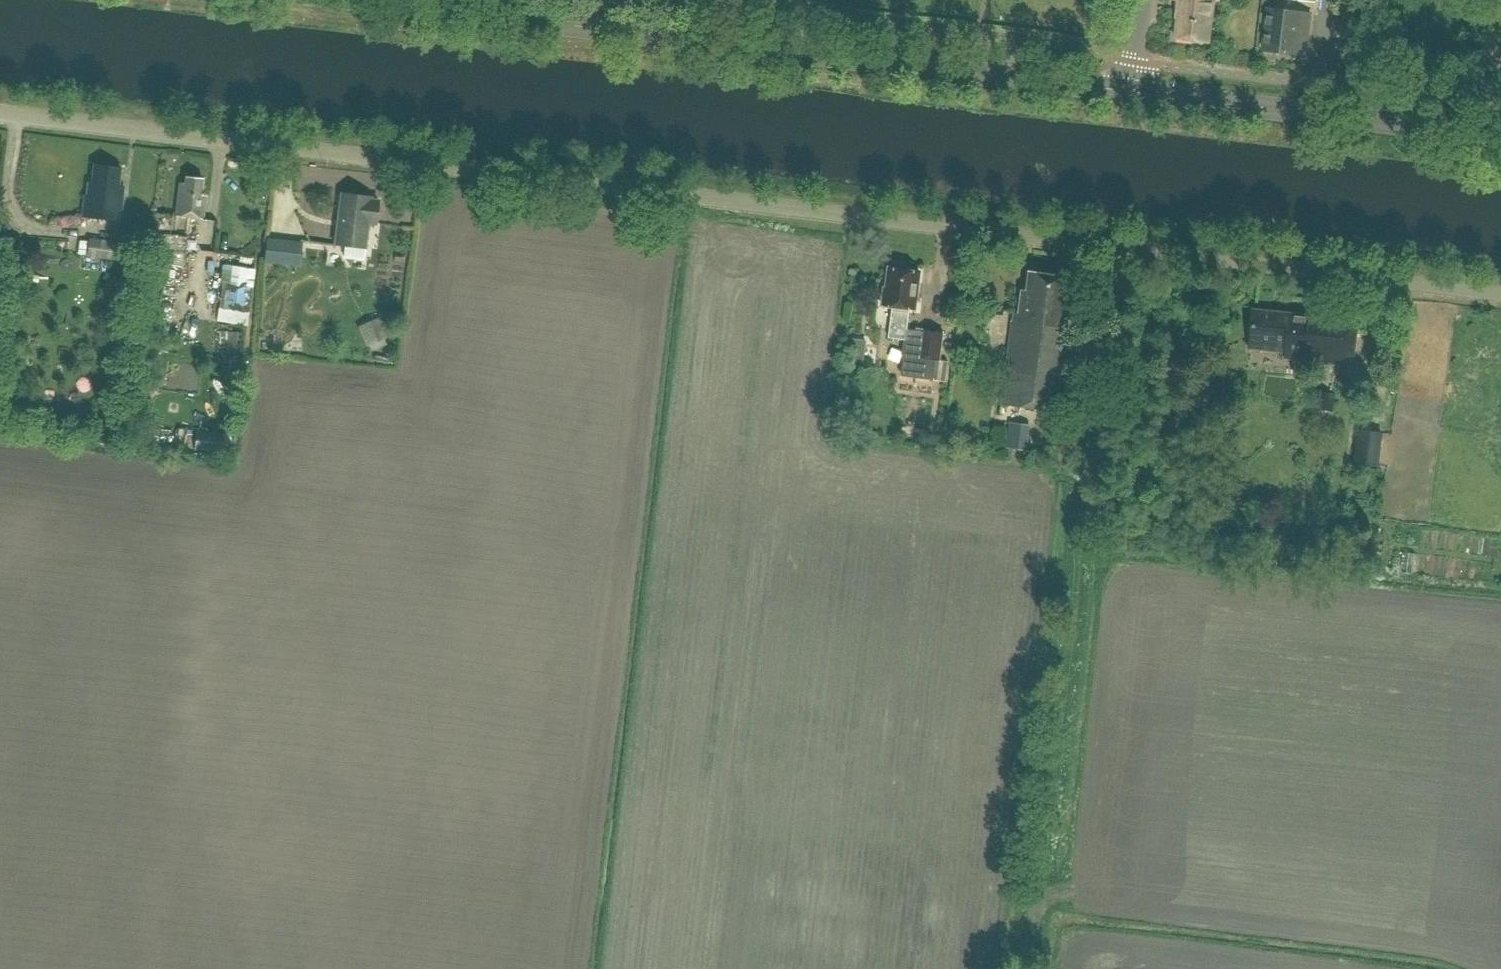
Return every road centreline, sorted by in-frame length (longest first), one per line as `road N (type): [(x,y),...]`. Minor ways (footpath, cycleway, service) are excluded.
road 1 (unclassified): [(1500,293),(0,113)]
road 2 (tertiary): [(1132,91),(373,0)]
road 3 (tertiary): [(1500,135),(1132,91)]

